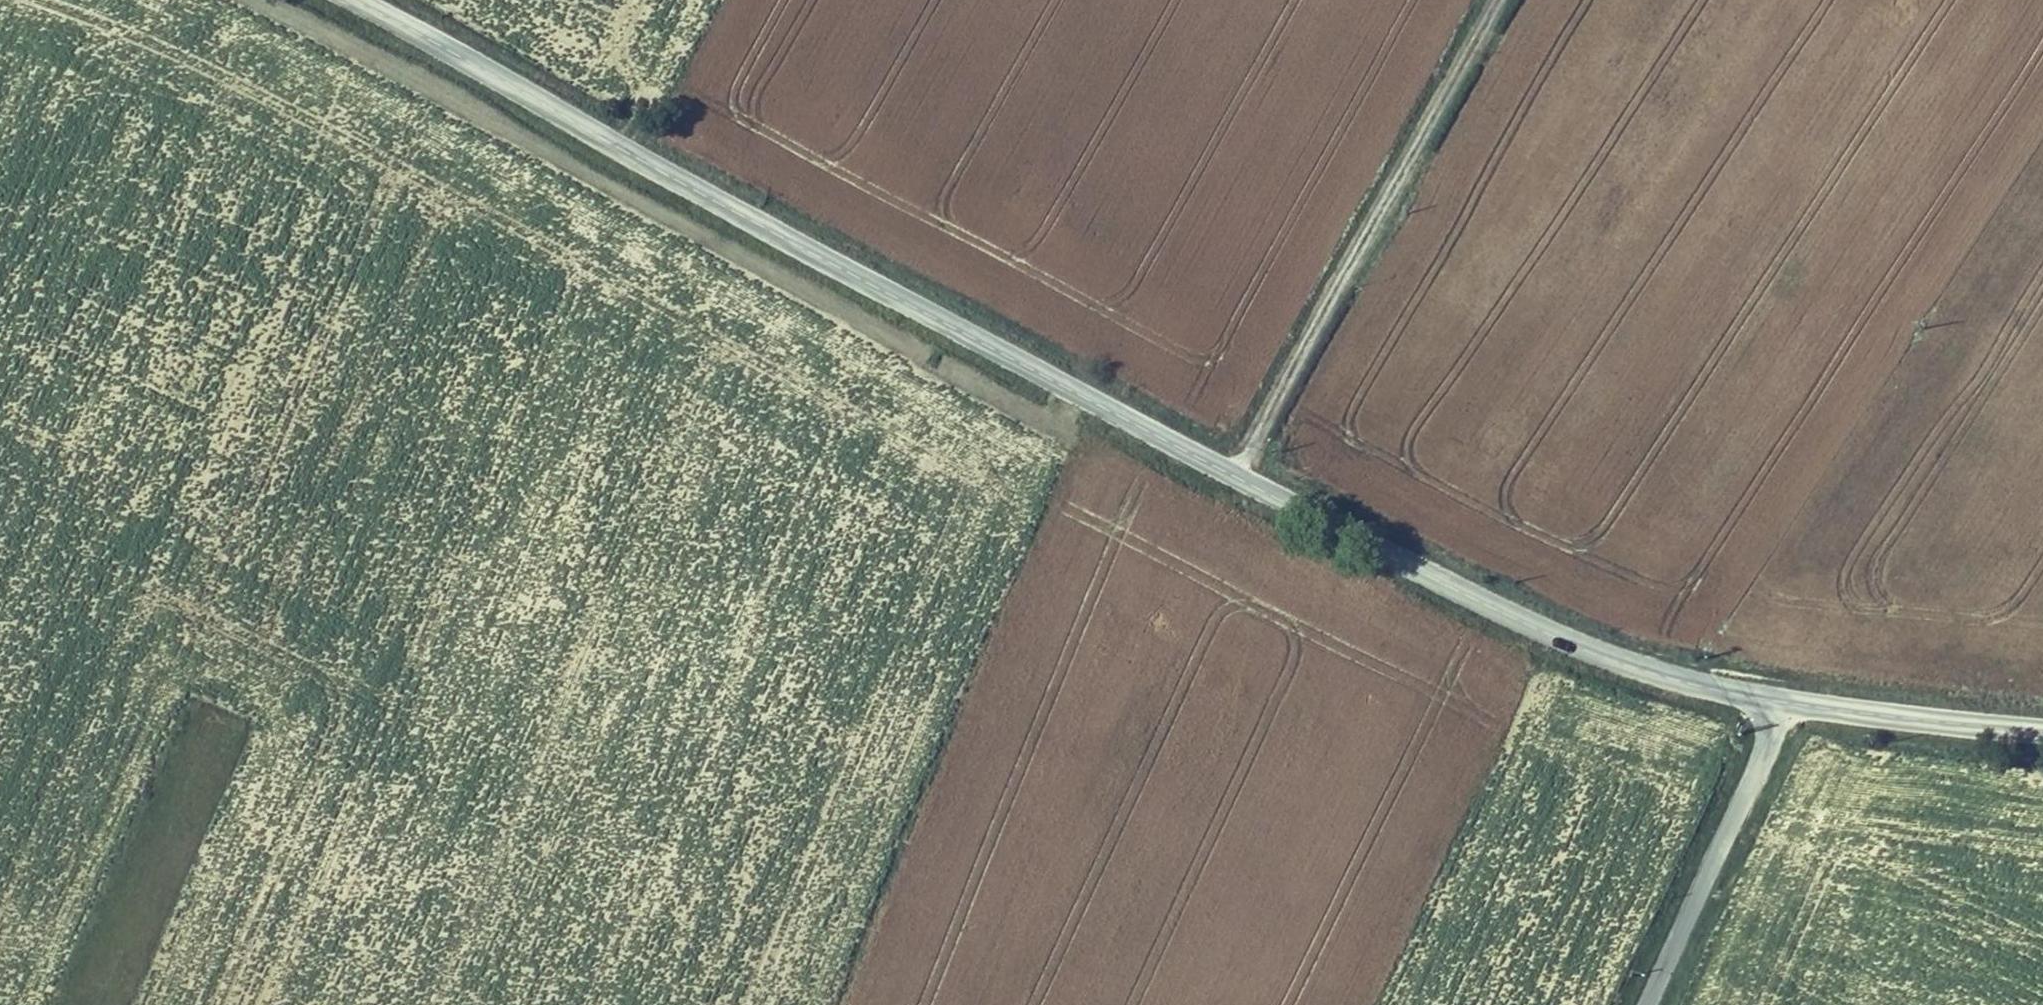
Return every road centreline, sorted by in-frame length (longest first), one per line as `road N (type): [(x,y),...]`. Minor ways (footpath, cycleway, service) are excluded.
road 1 (tertiary): [(356,0),(1235,482),(1562,642),(1785,704)]
road 2 (unclassified): [(1649,1004),(1785,704)]
road 3 (tertiary): [(1785,704),(2042,728)]

